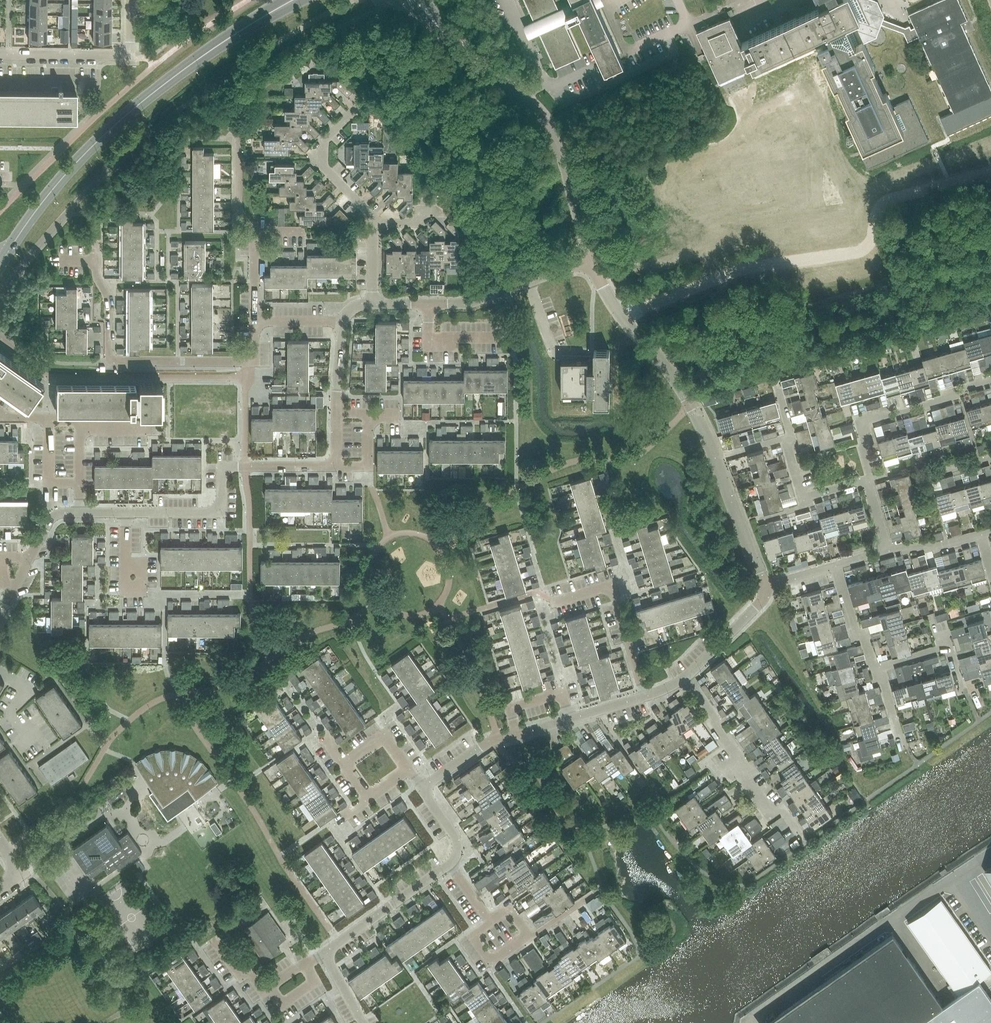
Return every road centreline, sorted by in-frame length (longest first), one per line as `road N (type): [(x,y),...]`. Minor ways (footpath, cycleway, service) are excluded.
road 1 (residential): [(624,320),(737,270),(863,250),(885,202),(990,171)]
road 2 (secondary): [(293,0),(121,119),(53,189),(3,260)]
road 3 (unclassified): [(591,260),(550,130),(437,26)]
road 4 (residential): [(254,362),(111,360),(96,261)]
road 5 (residential): [(799,833),(780,807),(770,814),(744,783),(734,769),(737,756),(686,677)]
road 6 (residential): [(870,480),(859,426),(990,380)]
road 7 (residential): [(0,55),(130,56),(130,0)]
road 8 (unclassified): [(715,459),(674,378),(624,320)]
road 9 (residential): [(372,223),(323,166),(323,142),(364,102)]
road 10 (residential): [(449,304),(591,260)]
road 11 (residential): [(222,467),(222,513),(125,513)]
road 12 (residential): [(255,321),(254,231),(306,231)]
road 13 (unclassified): [(764,587),(715,459)]
road 14 (unclassified): [(686,677),(759,604),(764,587)]

